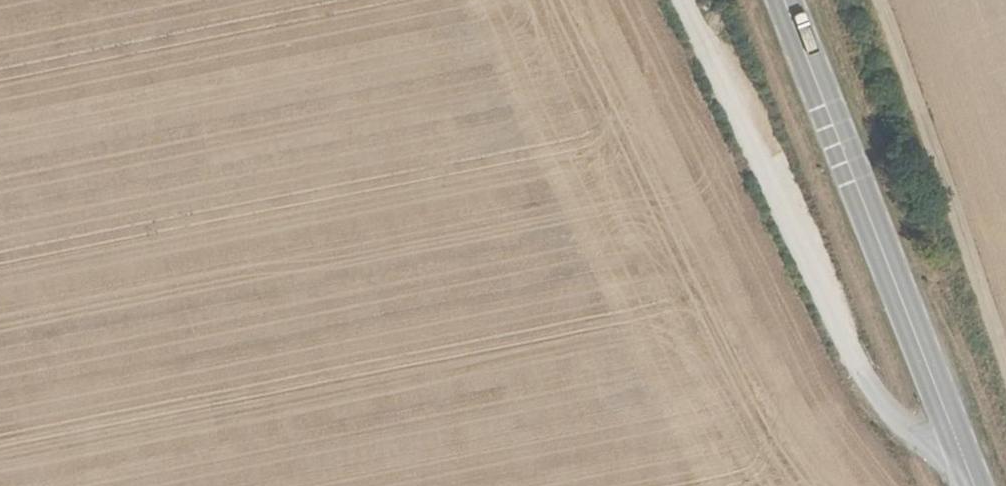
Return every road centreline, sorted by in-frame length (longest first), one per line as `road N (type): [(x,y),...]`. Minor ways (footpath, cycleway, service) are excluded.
road 1 (secondary): [(783,0),(973,485)]
road 2 (track): [(678,0),(849,372),(887,423)]
road 3 (track): [(1005,359),(880,0)]

